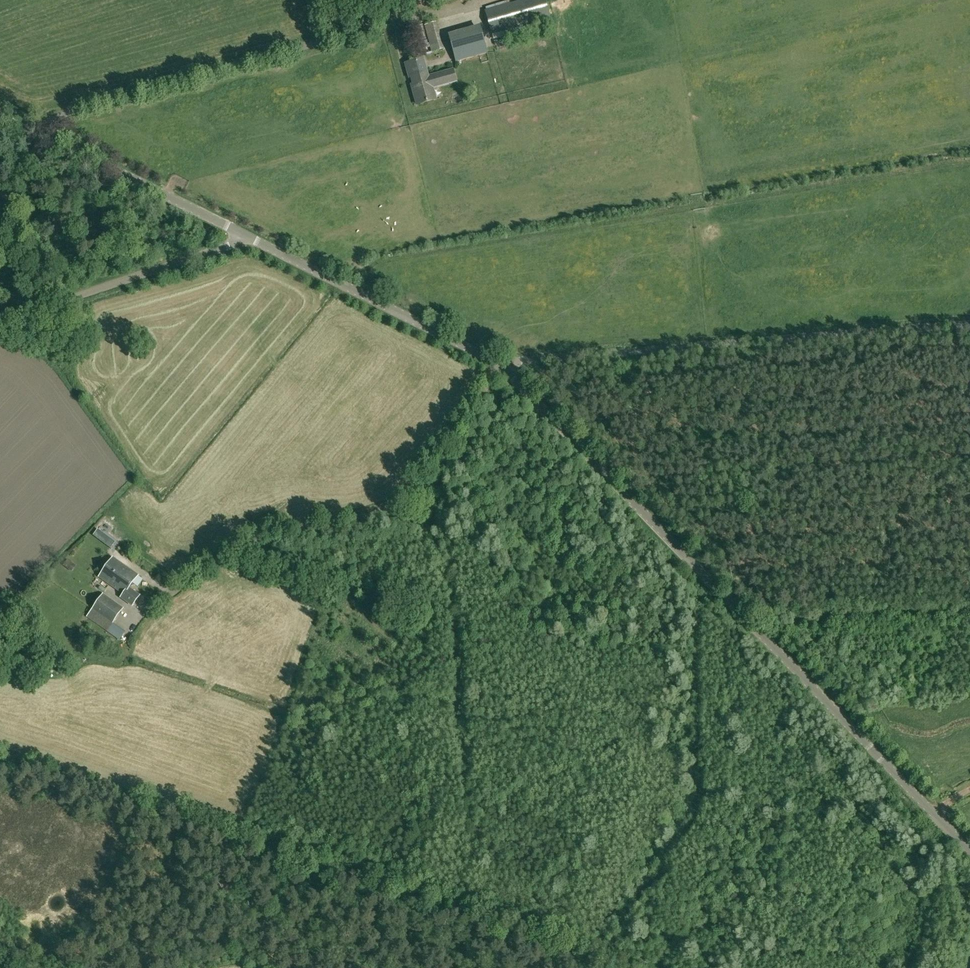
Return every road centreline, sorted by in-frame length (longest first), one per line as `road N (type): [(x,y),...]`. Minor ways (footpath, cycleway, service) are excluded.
road 1 (unclassified): [(969,853),(499,364)]
road 2 (unclassified): [(499,364),(969,325)]
road 3 (unclassified): [(499,364),(245,238)]
road 4 (unclassified): [(245,238),(0,114)]
road 5 (unclassified): [(0,321),(245,238)]
road 6 (track): [(969,616),(792,623),(762,635)]

